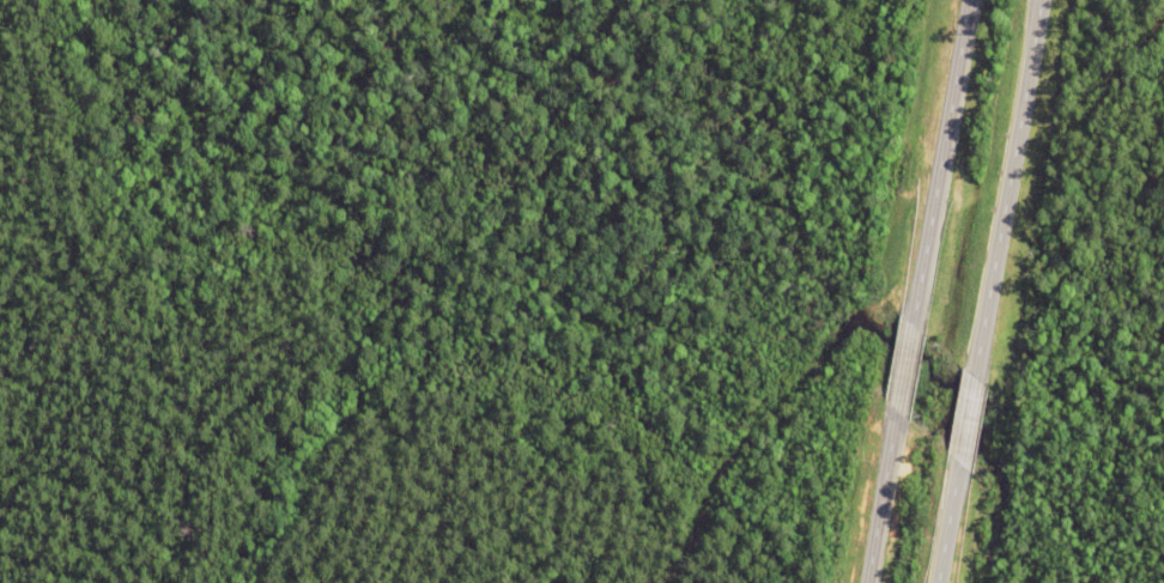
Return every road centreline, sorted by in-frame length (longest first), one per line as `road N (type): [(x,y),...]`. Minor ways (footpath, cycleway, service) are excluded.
road 1 (secondary): [(937,582),(1041,0)]
road 2 (secondary): [(968,0),(865,582)]
road 3 (track): [(666,582),(698,511),(745,441),(861,318)]

